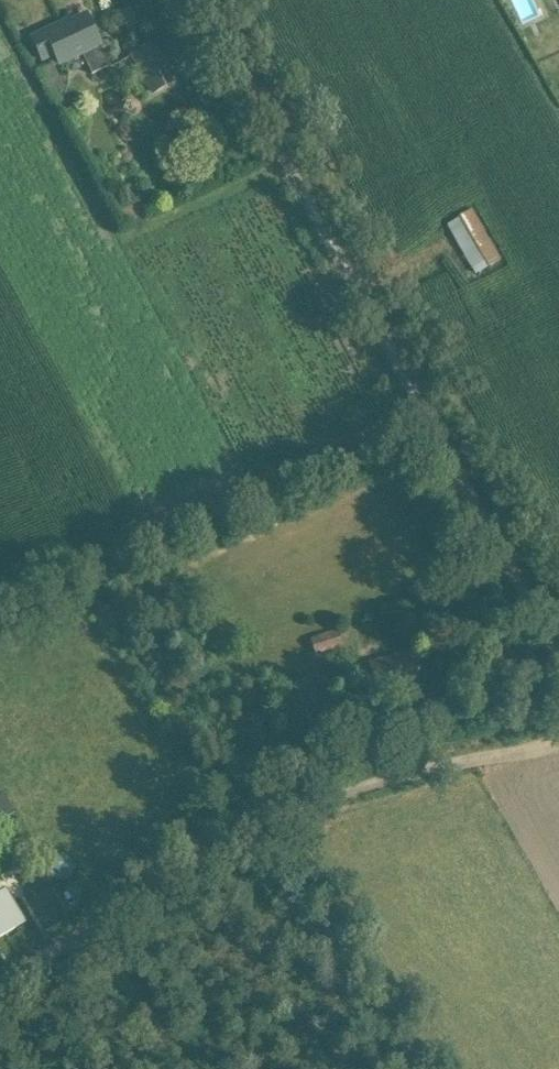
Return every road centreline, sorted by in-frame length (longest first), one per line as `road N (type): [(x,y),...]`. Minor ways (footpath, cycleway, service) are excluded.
road 1 (unclassified): [(558,652),(193,0)]
road 2 (unclassified): [(558,740),(313,801),(88,926),(182,1068)]

